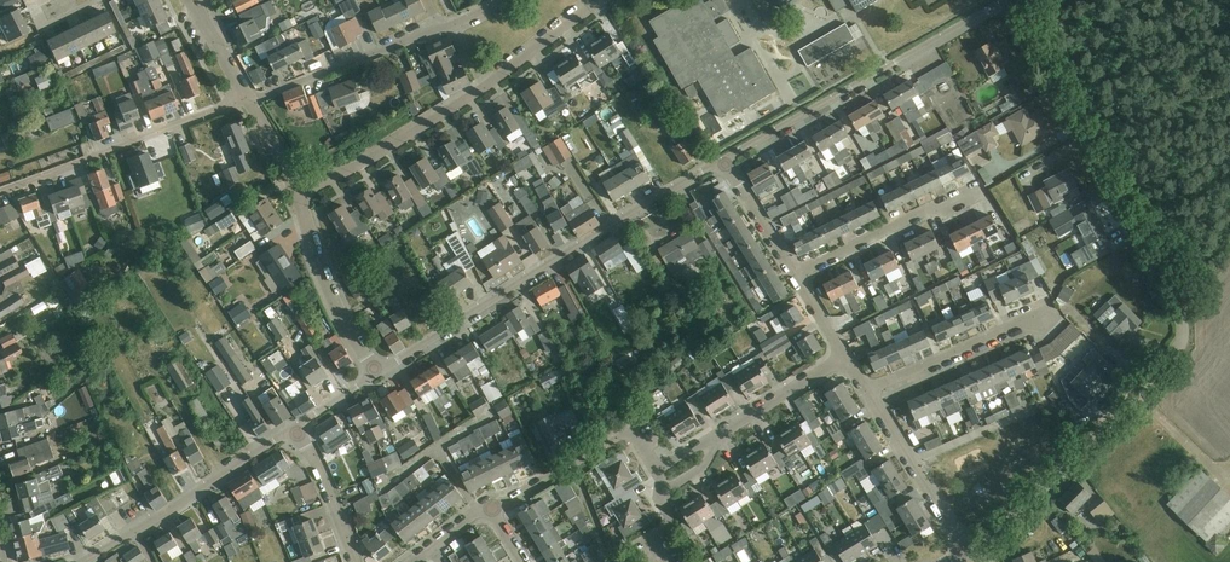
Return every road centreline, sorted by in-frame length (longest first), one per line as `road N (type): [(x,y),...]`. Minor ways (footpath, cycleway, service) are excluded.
road 1 (unclassified): [(982,547),(1180,350),(1184,335),(1008,1)]
road 2 (residential): [(379,372),(724,162)]
road 3 (residential): [(724,162),(1008,1)]
road 4 (residential): [(0,192),(250,102)]
road 5 (residential): [(85,561),(297,430)]
road 6 (residential): [(250,102),(458,24)]
road 7 (residential): [(303,194),(485,86)]
road 8 (residential): [(795,276),(980,186)]
road 9 (residential): [(492,508),(623,435),(635,436),(657,470)]
road 10 (residential): [(379,372),(333,297),(303,194)]
road 11 (residential): [(870,398),(1043,318)]
road 12 (residential): [(967,552),(870,398)]
road 13 (residential): [(714,438),(846,361)]
road 14 (residential): [(355,561),(297,430)]
road 15 (residential): [(485,86),(598,0)]
road 16 (residential): [(795,276),(724,162)]

